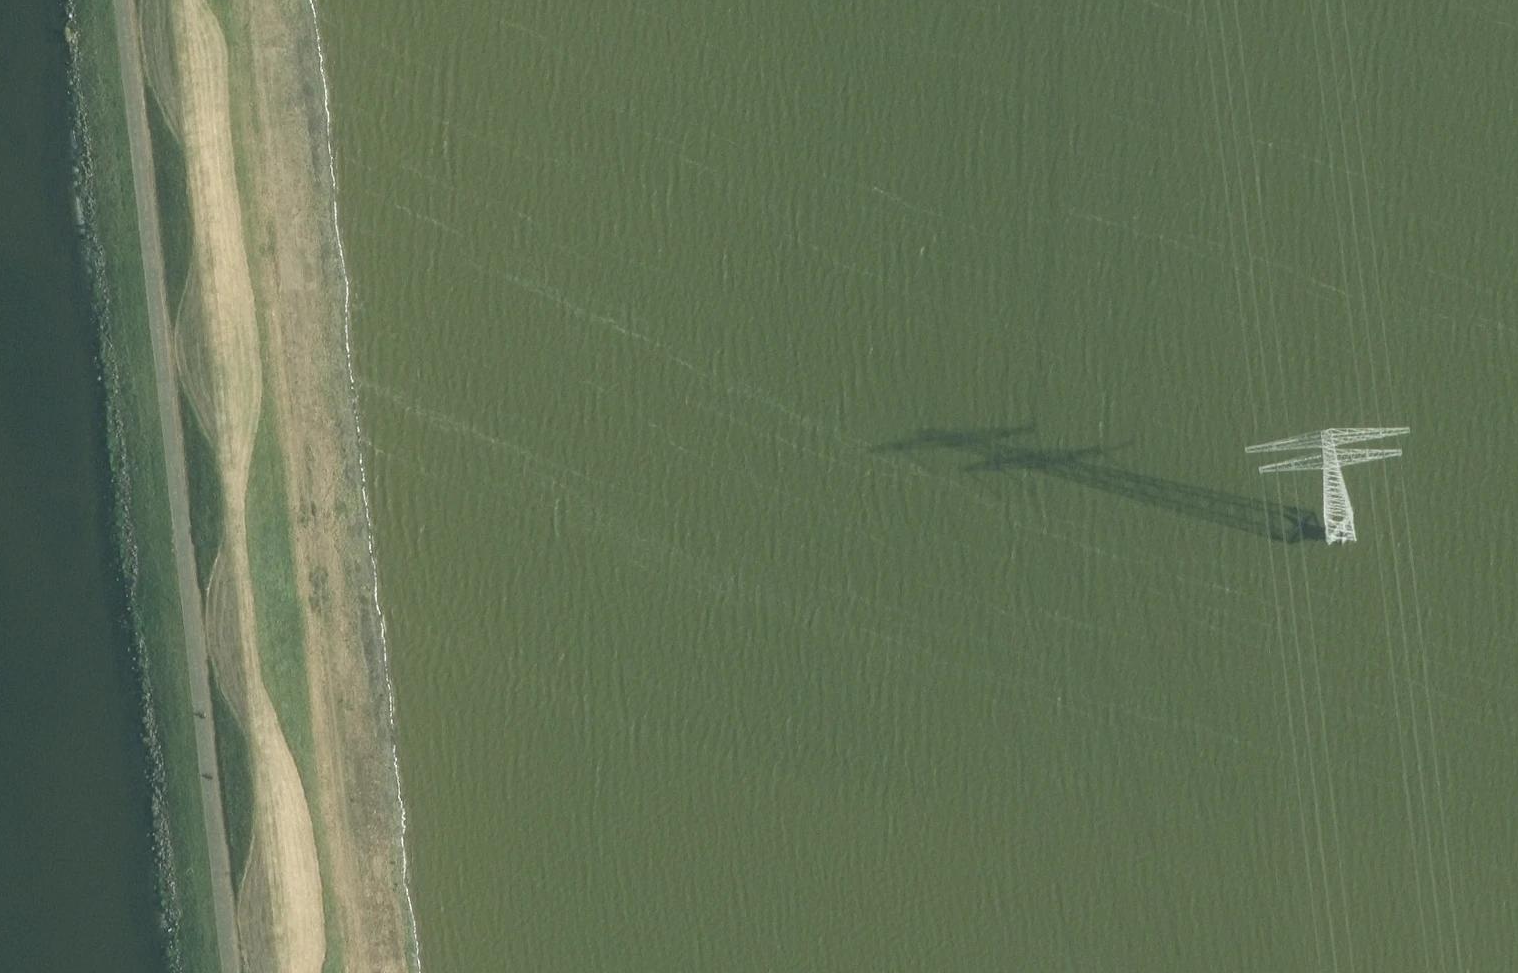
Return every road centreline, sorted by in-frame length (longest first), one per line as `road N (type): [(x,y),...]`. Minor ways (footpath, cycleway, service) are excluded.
road 1 (unclassified): [(237,972),(130,0)]

